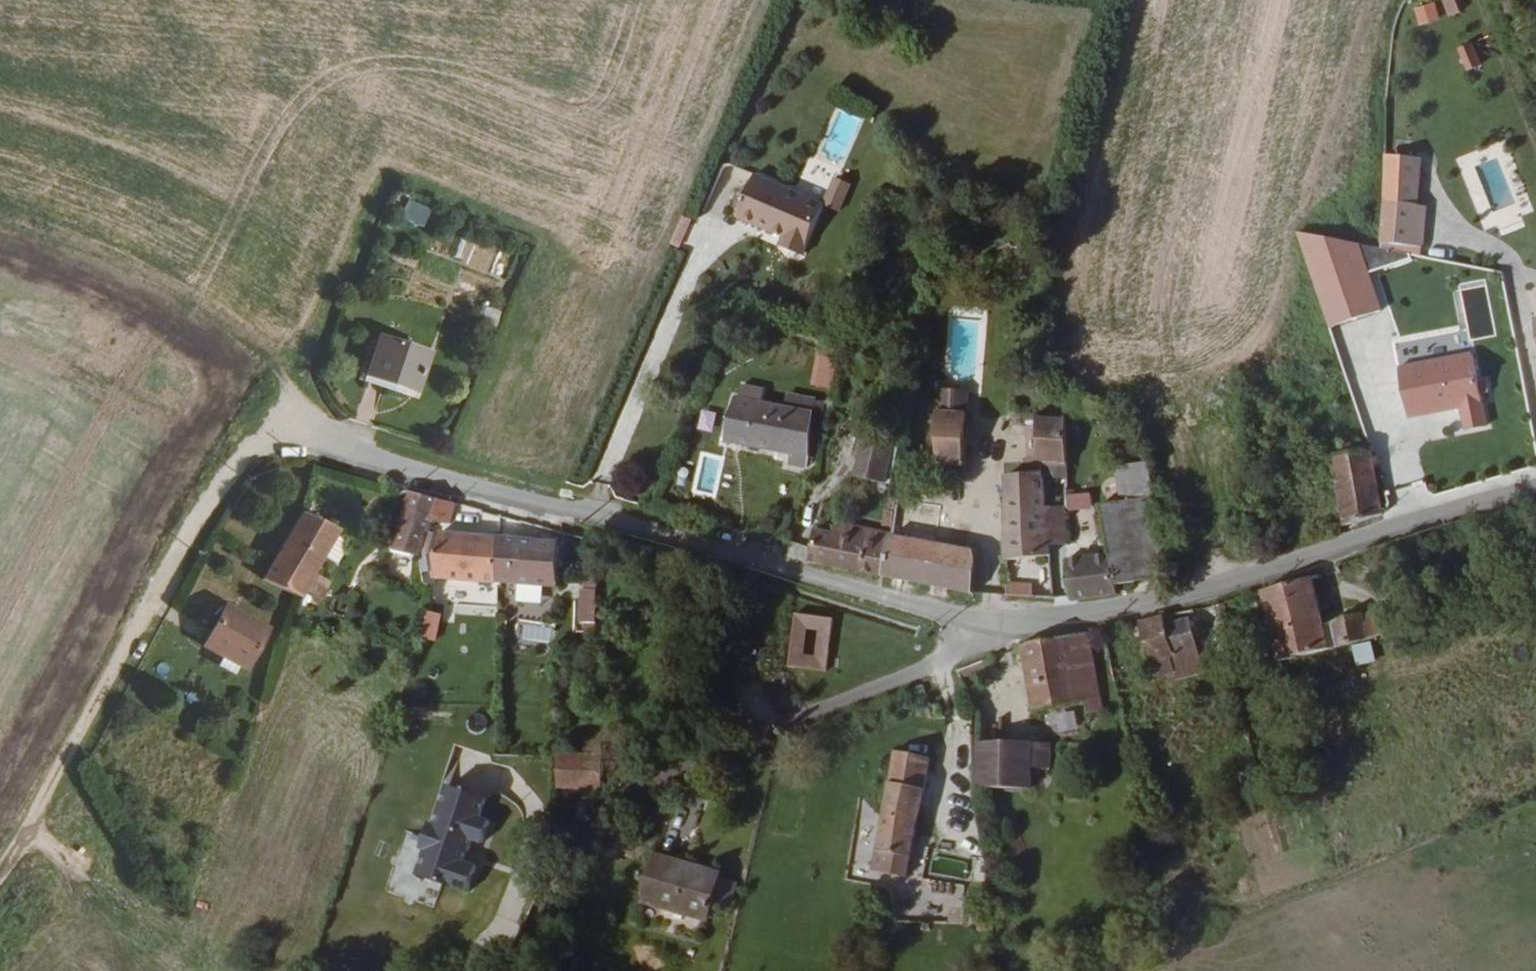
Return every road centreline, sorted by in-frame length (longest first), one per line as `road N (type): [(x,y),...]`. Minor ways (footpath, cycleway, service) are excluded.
road 1 (residential): [(38,812),(195,527),(243,460),(270,444),(330,446),(925,607),(1002,618),(1159,601),(1535,489)]
road 2 (track): [(0,223),(97,253),(263,349),(290,393),(303,442)]

